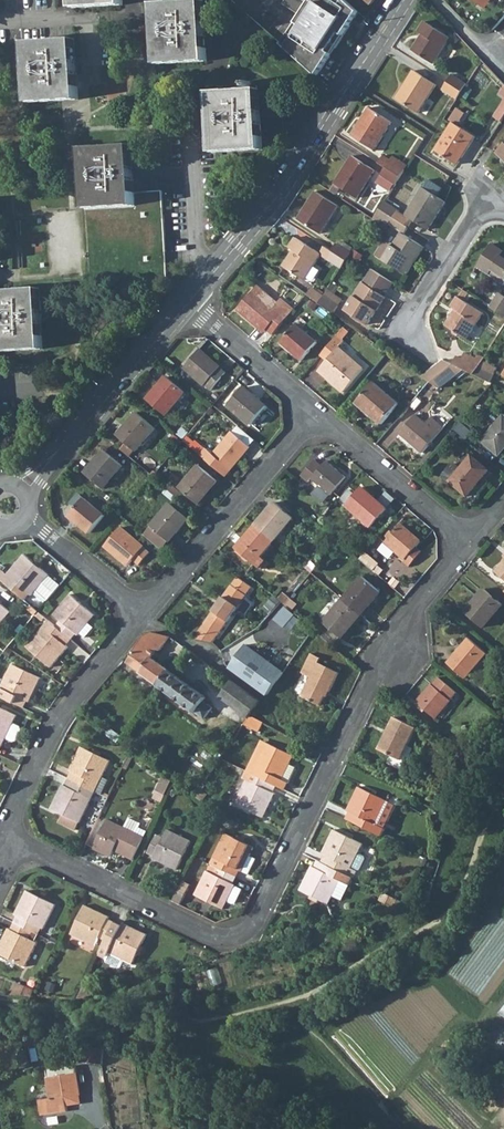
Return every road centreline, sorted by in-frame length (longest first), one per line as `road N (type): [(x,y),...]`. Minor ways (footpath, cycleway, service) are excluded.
road 1 (residential): [(468,545),(372,677),(254,925),(218,937),(12,842)]
road 2 (tertiary): [(405,0),(285,187),(213,270)]
road 3 (residential): [(141,615),(319,411)]
road 4 (residential): [(213,270),(196,255),(191,86),(221,60),(219,23)]
road 5 (residential): [(12,842),(15,808),(55,722),(141,615)]
road 6 (tertiary): [(189,303),(22,489)]
road 7 (track): [(349,970),(313,999),(299,1038),(327,1086),(389,1128)]
road 8 (residential): [(319,411),(468,545)]
road 9 (residential): [(503,211),(490,198),(420,301),(404,328),(416,347)]
road 10 (residential): [(189,303),(319,411)]
road 11 (residential): [(24,517),(141,615)]

